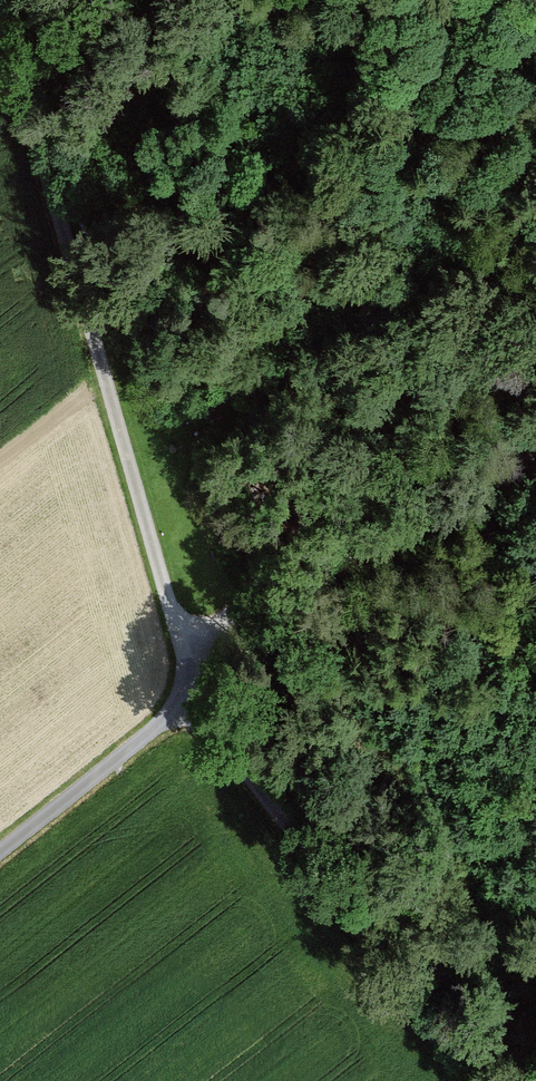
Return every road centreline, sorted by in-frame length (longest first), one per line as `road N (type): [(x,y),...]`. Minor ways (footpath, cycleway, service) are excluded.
road 1 (track): [(191,647),(168,602),(0,9)]
road 2 (track): [(478,1080),(188,703)]
road 3 (track): [(191,647),(274,585),(535,458)]
road 4 (track): [(0,852),(188,703),(191,647)]

